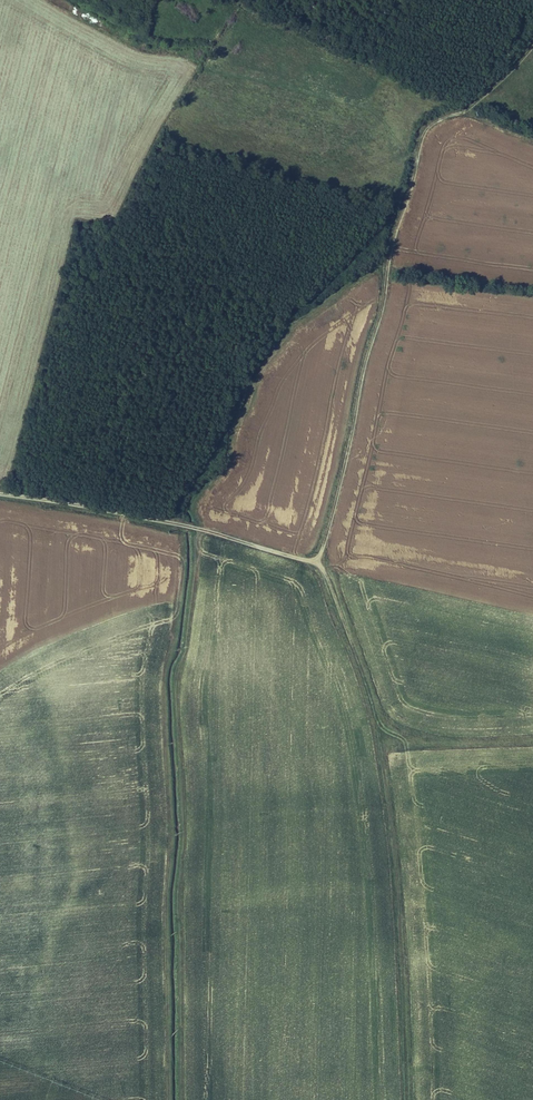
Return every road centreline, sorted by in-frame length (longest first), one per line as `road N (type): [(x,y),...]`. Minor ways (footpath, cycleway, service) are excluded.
road 1 (track): [(0,492),(166,521),(317,561),(423,135),(464,113),(532,143)]
road 2 (track): [(407,1099),(385,766),(375,715),(317,561)]

